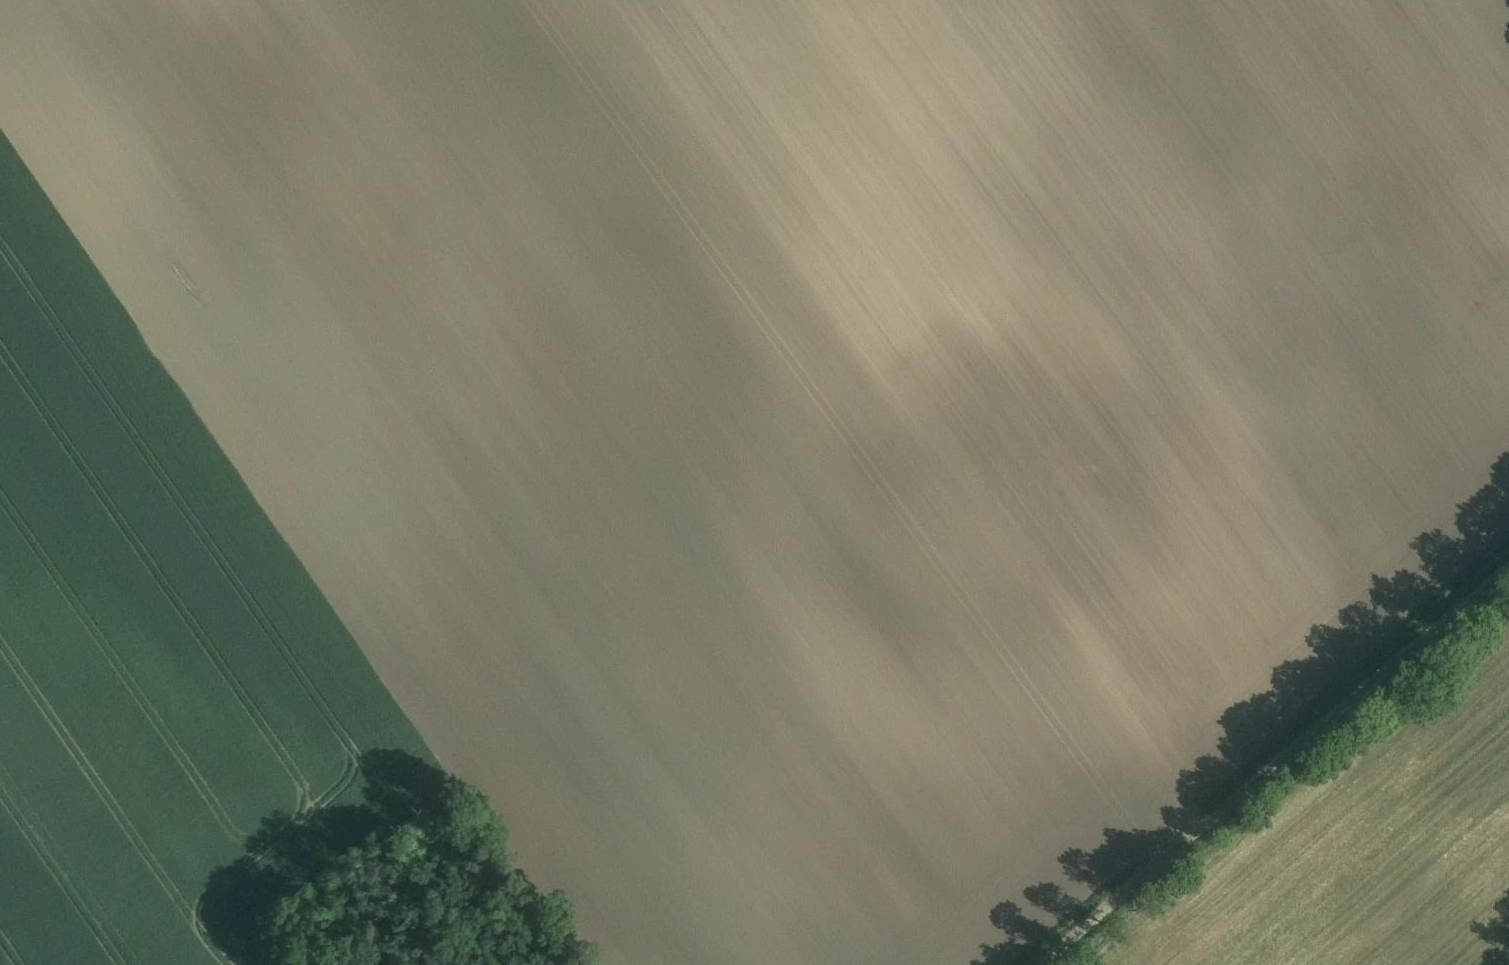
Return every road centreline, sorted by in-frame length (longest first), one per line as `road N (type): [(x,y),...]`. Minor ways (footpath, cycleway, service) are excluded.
road 1 (track): [(1037,964),(1508,566)]

